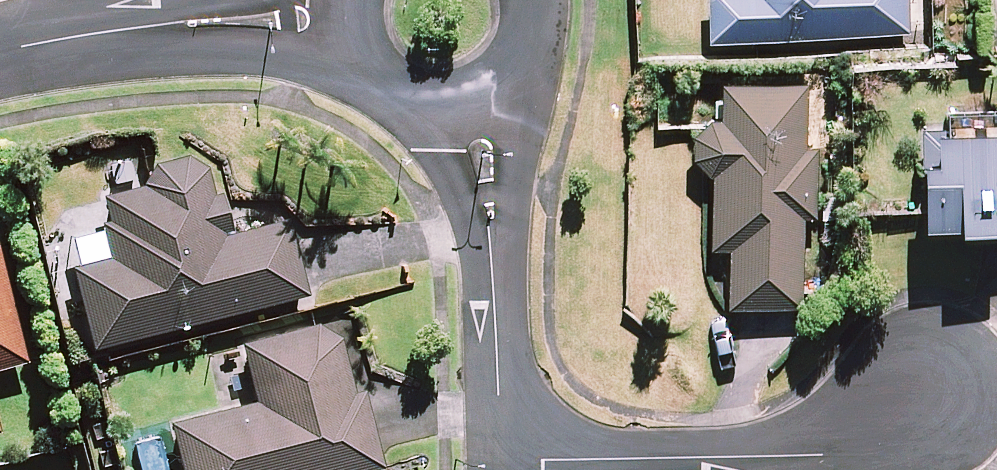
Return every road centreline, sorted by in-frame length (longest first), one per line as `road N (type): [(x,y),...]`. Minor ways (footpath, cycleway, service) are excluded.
road 1 (residential): [(937,401),(788,457),(503,463)]
road 2 (residential): [(503,463),(476,102)]
road 3 (residential): [(0,54),(177,26),(350,18)]
road 4 (residential): [(476,102),(419,103),(392,91),(371,71),(350,18)]
road 5 (residential): [(539,0),(536,42),(523,68),(476,102)]

